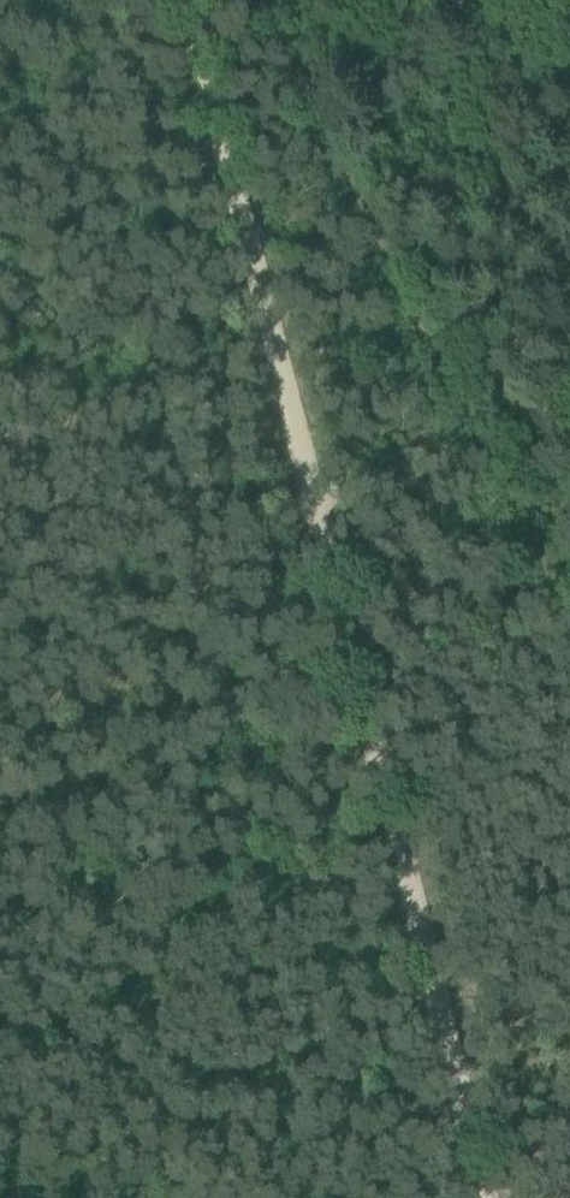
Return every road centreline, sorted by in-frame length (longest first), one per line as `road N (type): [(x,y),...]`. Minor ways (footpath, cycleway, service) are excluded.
road 1 (track): [(569,622),(256,0)]
road 2 (track): [(449,1037),(309,453)]
road 3 (track): [(309,453),(205,0)]
road 4 (track): [(449,1037),(0,1154)]
road 5 (track): [(491,1197),(449,1037)]

